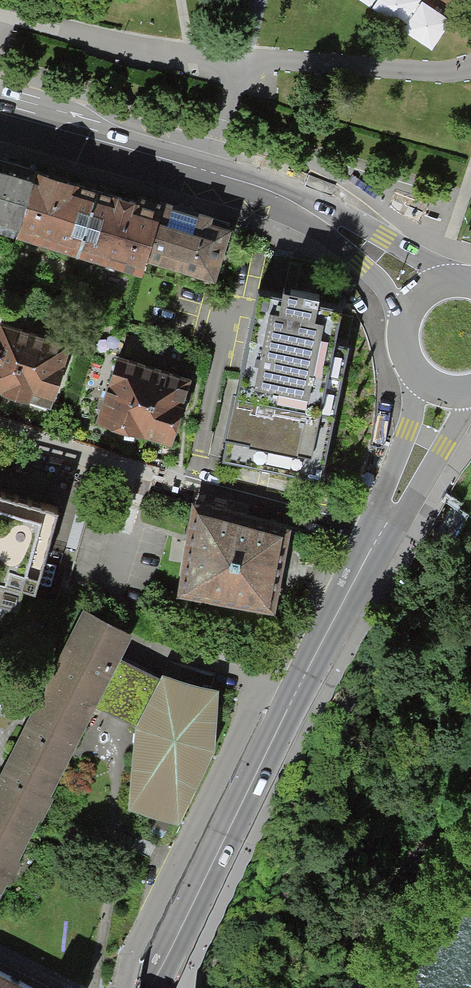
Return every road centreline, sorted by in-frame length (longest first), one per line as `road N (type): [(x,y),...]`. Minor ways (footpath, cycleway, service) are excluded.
road 1 (residential): [(379,532),(154,987)]
road 2 (residential): [(379,532),(188,487),(0,427)]
road 3 (residential): [(323,219),(247,185),(0,115)]
road 4 (residential): [(379,532),(409,508),(470,395)]
road 5 (residential): [(409,376),(409,416),(382,493),(379,532)]
road 6 (residential): [(455,280),(379,238),(323,219)]
road 7 (residential): [(323,219),(399,320)]

